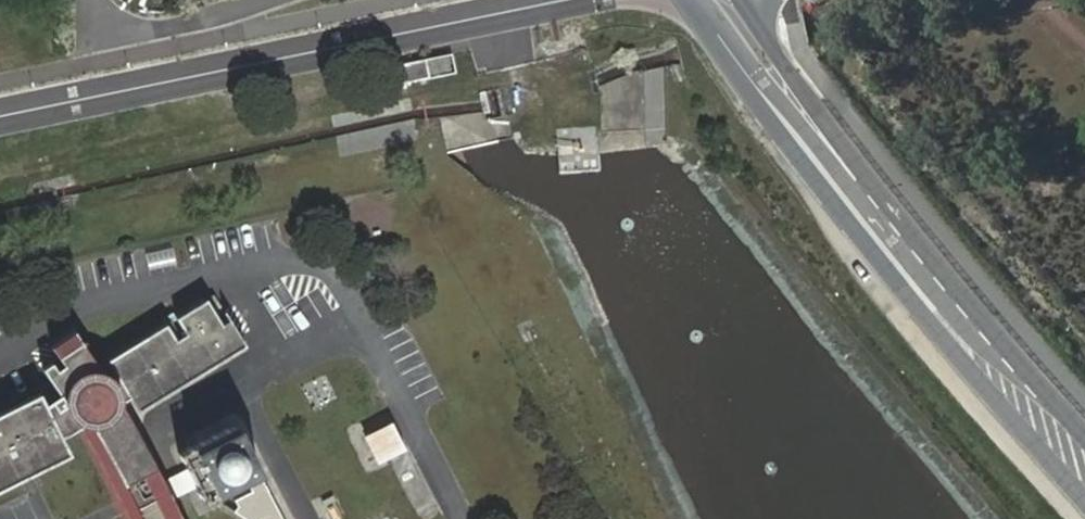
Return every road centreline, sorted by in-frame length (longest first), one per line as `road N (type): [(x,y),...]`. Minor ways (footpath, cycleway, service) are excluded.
road 1 (primary): [(684,0),(928,326),(1084,500)]
road 2 (primary): [(1084,437),(965,301),(740,0)]

